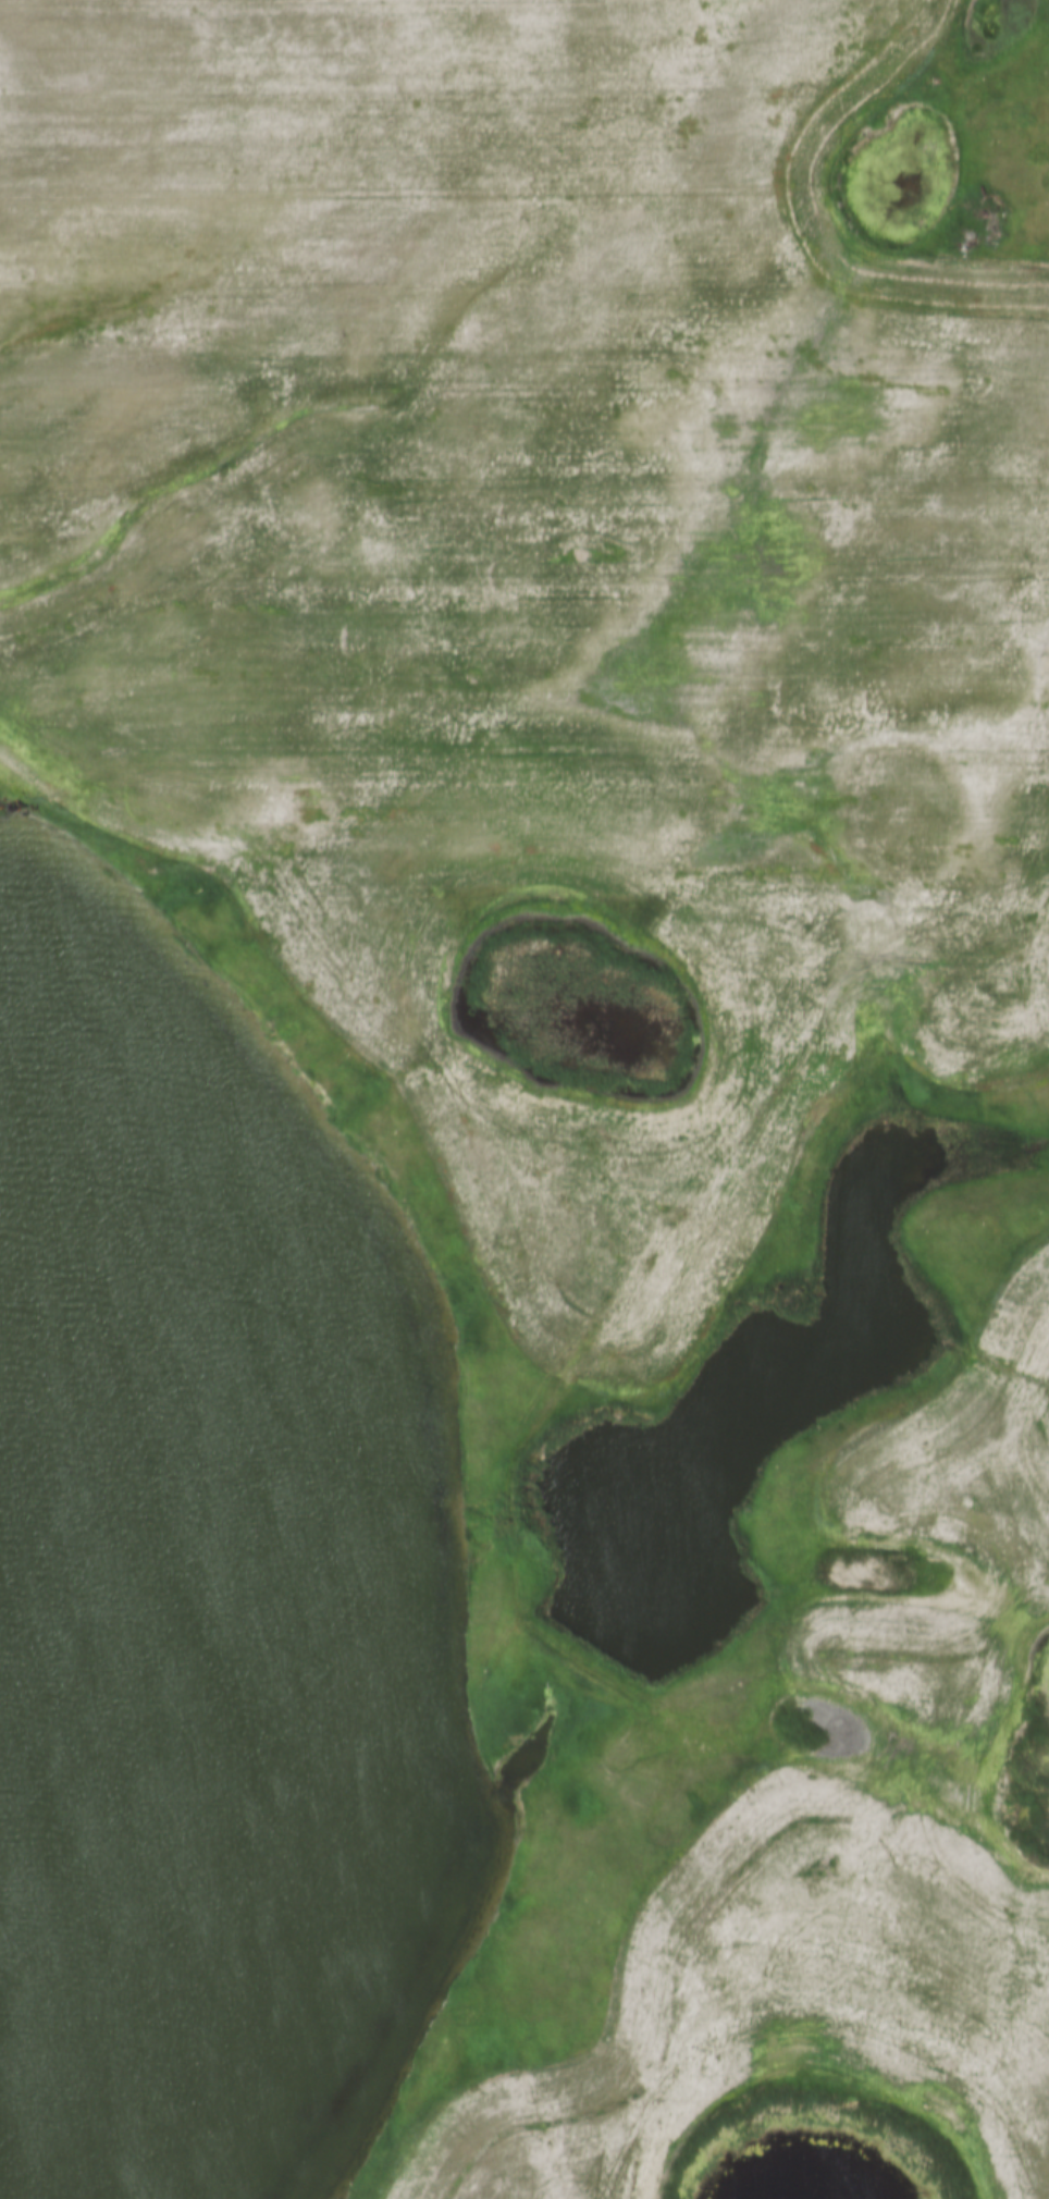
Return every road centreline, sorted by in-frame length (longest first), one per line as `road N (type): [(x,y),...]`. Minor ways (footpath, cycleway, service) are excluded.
road 1 (track): [(731,2198),(804,1820),(790,1725),(748,1680),(671,1706),(616,1683),(538,1632),(518,1582),(522,1452),(686,1209),(829,1035),(881,1007),(996,978),(1048,947)]

